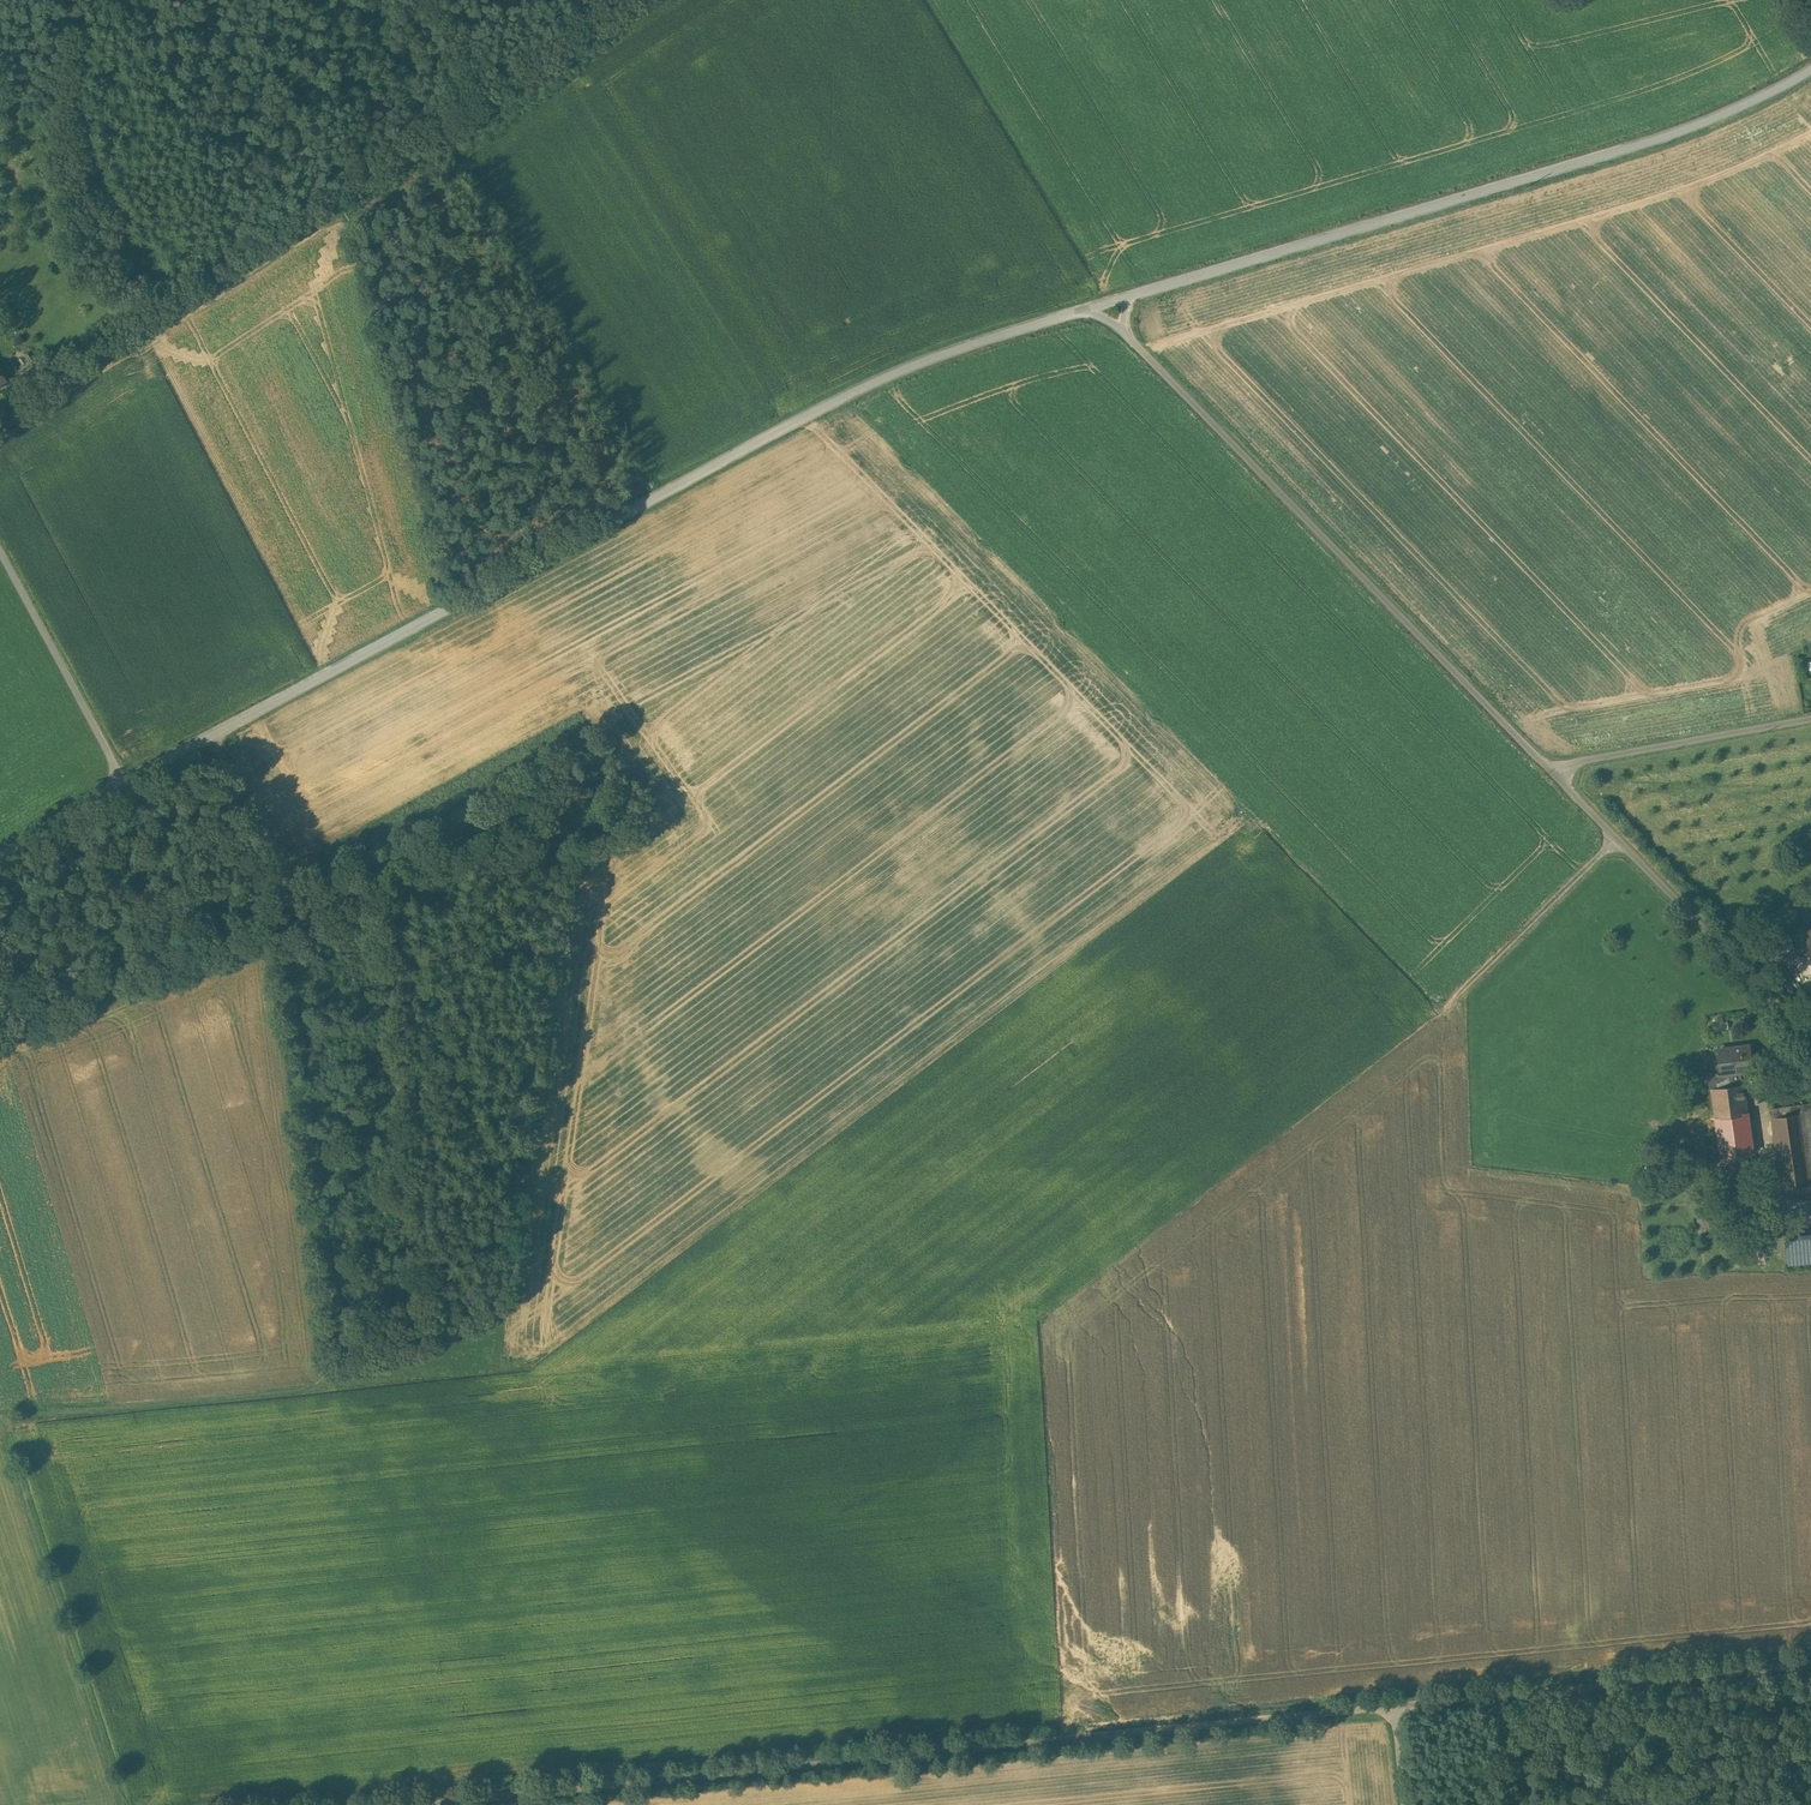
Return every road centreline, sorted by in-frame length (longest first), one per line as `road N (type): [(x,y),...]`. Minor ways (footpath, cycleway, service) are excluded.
road 1 (unclassified): [(423,1804),(1810,1659)]
road 2 (unclassified): [(1083,310),(923,363),(834,402),(124,781),(0,859)]
road 3 (unclassified): [(1126,334),(1810,1036)]
road 4 (unclassified): [(1810,70),(1690,128),(1588,162),(1132,295)]

